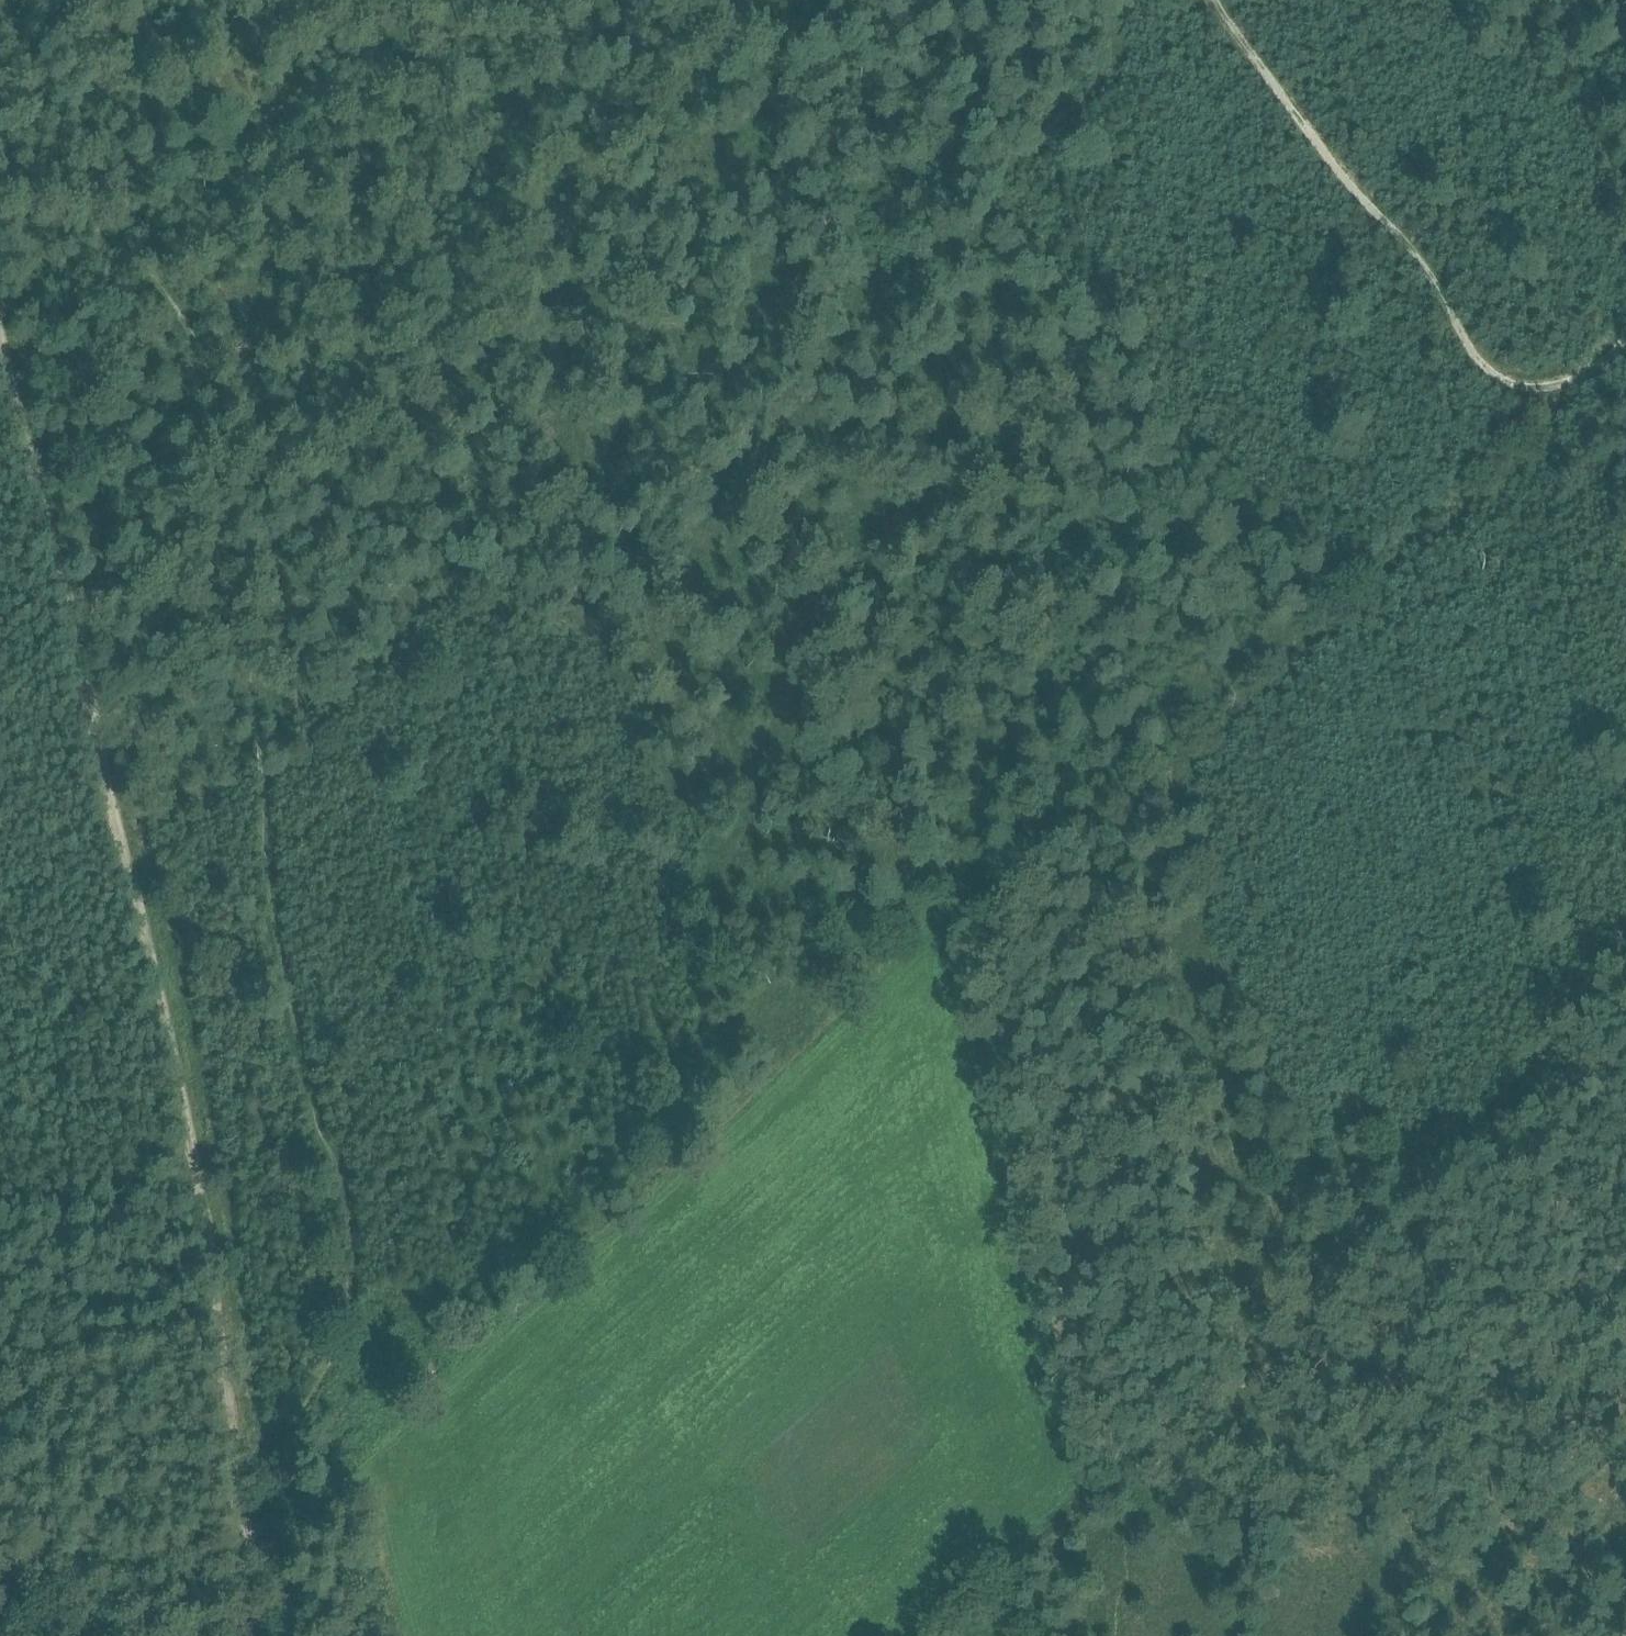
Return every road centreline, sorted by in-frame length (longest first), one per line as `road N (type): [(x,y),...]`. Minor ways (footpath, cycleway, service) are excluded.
road 1 (track): [(256,1635),(227,1284),(0,338)]
road 2 (track): [(1625,336),(1593,366),(1523,385),(1473,341),(1436,273),(1210,0)]

